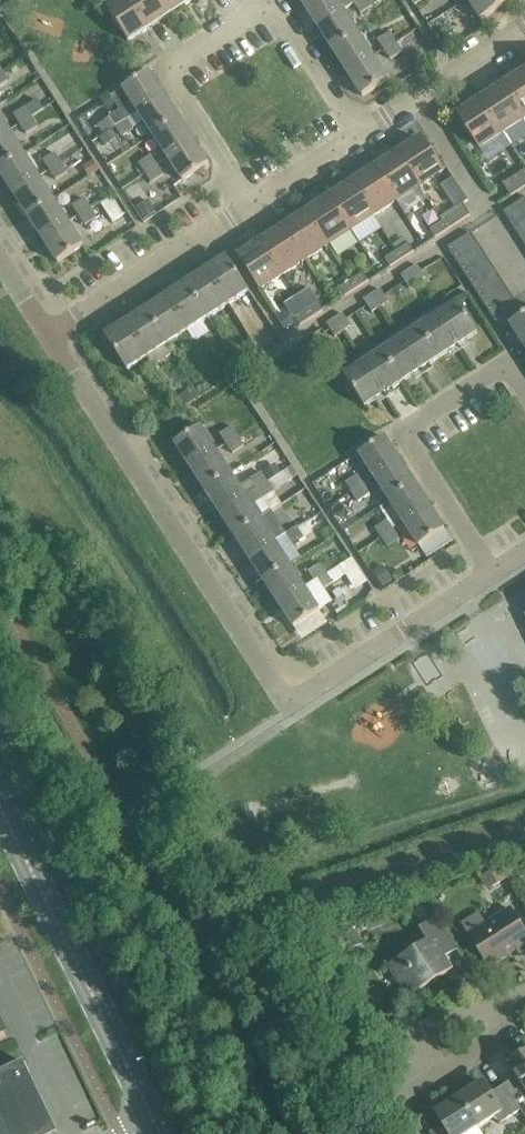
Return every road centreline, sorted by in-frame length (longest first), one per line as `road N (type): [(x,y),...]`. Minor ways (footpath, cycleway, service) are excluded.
road 1 (residential): [(251,209),(168,73),(275,7),(361,138)]
road 2 (residential): [(292,696),(275,688),(50,339)]
road 3 (residential): [(288,344),(489,215),(416,102)]
road 4 (secondary): [(146,1123),(0,827)]
road 5 (residential): [(492,576),(403,439),(509,371),(524,395)]
road 6 (residential): [(50,339),(251,209)]
road 7 (residential): [(292,696),(492,576)]
road 8 (residential): [(509,1002),(428,1031),(420,1045),(430,1071),(442,1076),(508,1032)]
road 9 (residential): [(251,209),(361,138)]
road 10 (residential): [(416,102),(524,30)]

